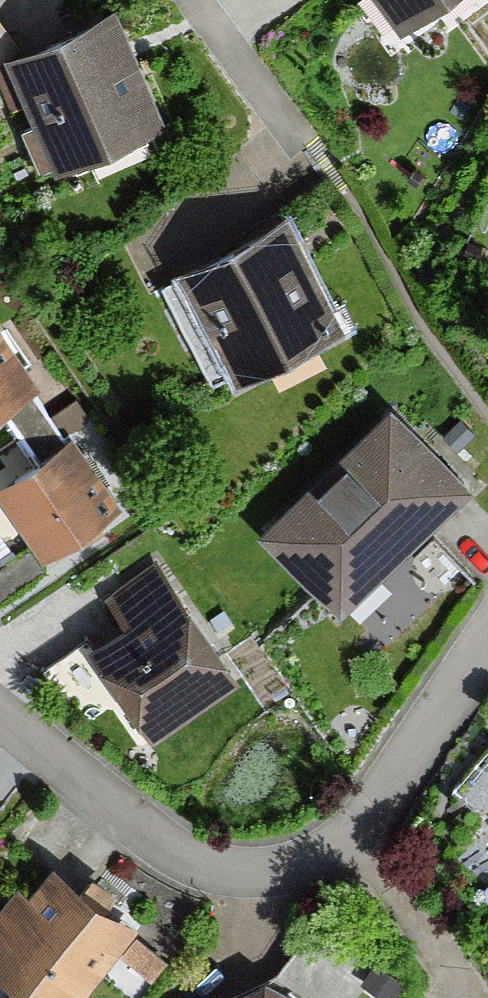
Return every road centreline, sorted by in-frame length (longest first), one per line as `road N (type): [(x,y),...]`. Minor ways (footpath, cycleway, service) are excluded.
road 1 (residential): [(0,728),(170,860),(264,869),(351,850),(487,658)]

